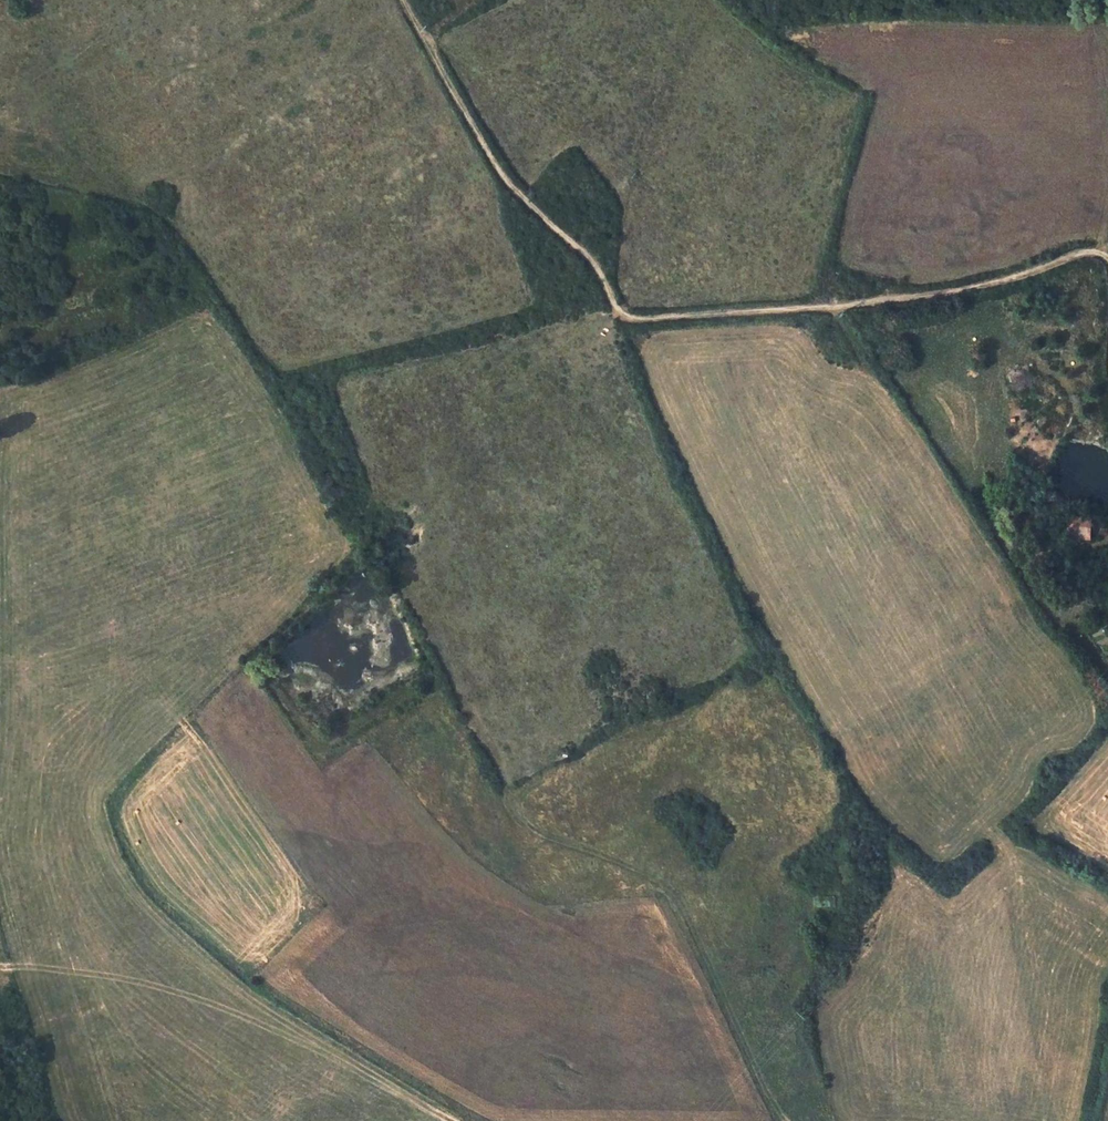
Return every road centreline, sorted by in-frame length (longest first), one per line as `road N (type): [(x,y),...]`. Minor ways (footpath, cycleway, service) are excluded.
road 1 (track): [(406,0),(514,183),(591,257),(616,303),(638,318),(972,290),(1090,250),(1107,259)]

